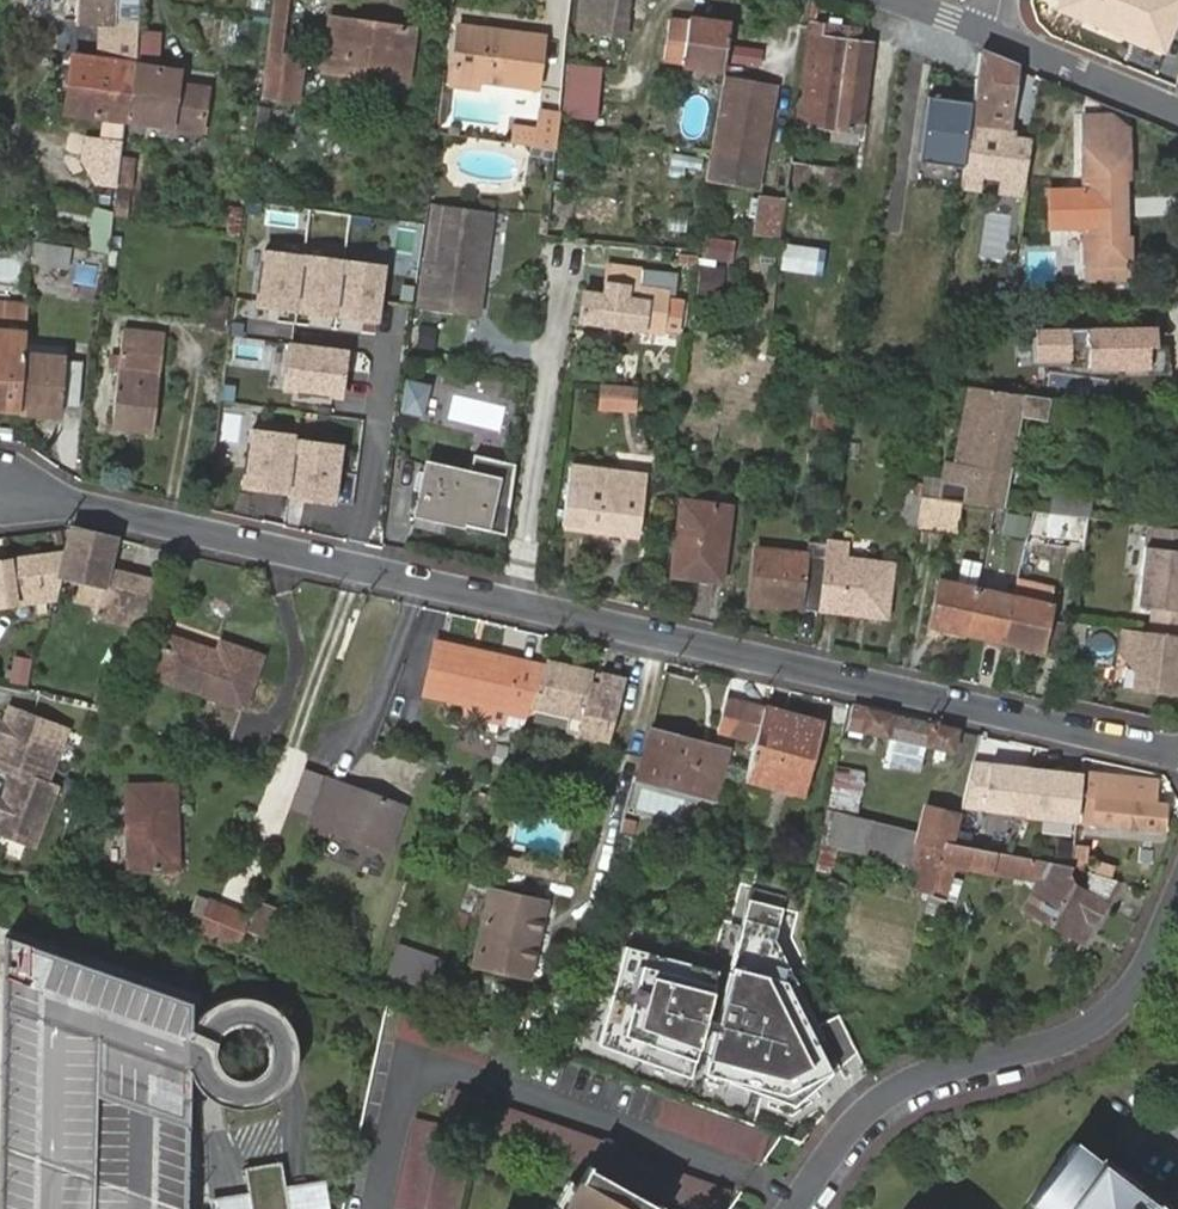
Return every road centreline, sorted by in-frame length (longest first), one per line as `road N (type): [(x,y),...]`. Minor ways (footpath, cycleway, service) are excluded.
road 1 (residential): [(1177,752),(11,489)]
road 2 (residential): [(1177,905),(1160,951),(1125,1002),(1085,1033),(1047,1047),(921,1077),(863,1121),(800,1208)]
road 3 (tertiary): [(991,34),(1177,112)]

